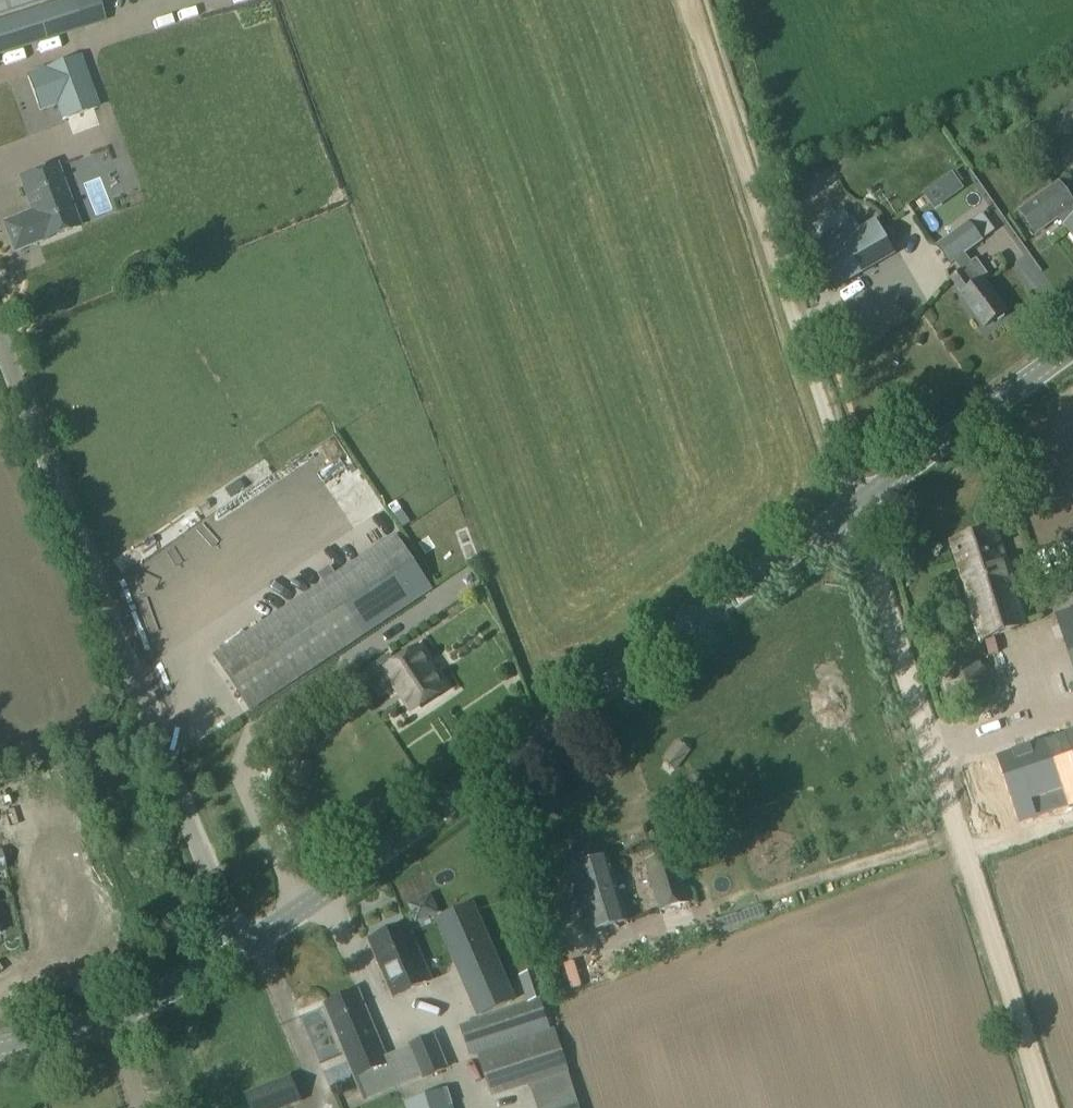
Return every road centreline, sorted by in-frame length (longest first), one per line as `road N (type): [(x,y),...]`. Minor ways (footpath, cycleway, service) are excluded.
road 1 (tertiary): [(242,948),(354,878),(850,504)]
road 2 (unclassified): [(242,948),(0,339)]
road 3 (unclassified): [(850,504),(1039,1107)]
road 4 (unclassified): [(686,0),(850,504)]
road 5 (tertiary): [(850,504),(1072,346)]
road 6 (tertiary): [(0,1047),(89,1025),(242,948)]

